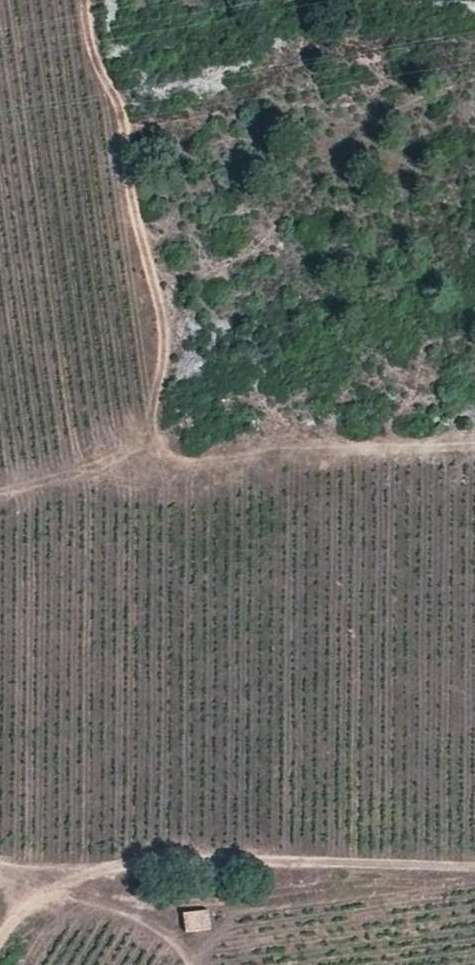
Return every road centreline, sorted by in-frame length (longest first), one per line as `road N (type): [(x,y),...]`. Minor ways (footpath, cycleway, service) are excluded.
road 1 (track): [(90,0),(87,43),(124,105),(136,204),(167,334),(145,451),(0,486)]
road 2 (track): [(474,872),(335,884),(0,866)]
road 3 (track): [(145,451),(474,447)]
road 4 (track): [(11,928),(80,913),(140,928),(189,964)]

